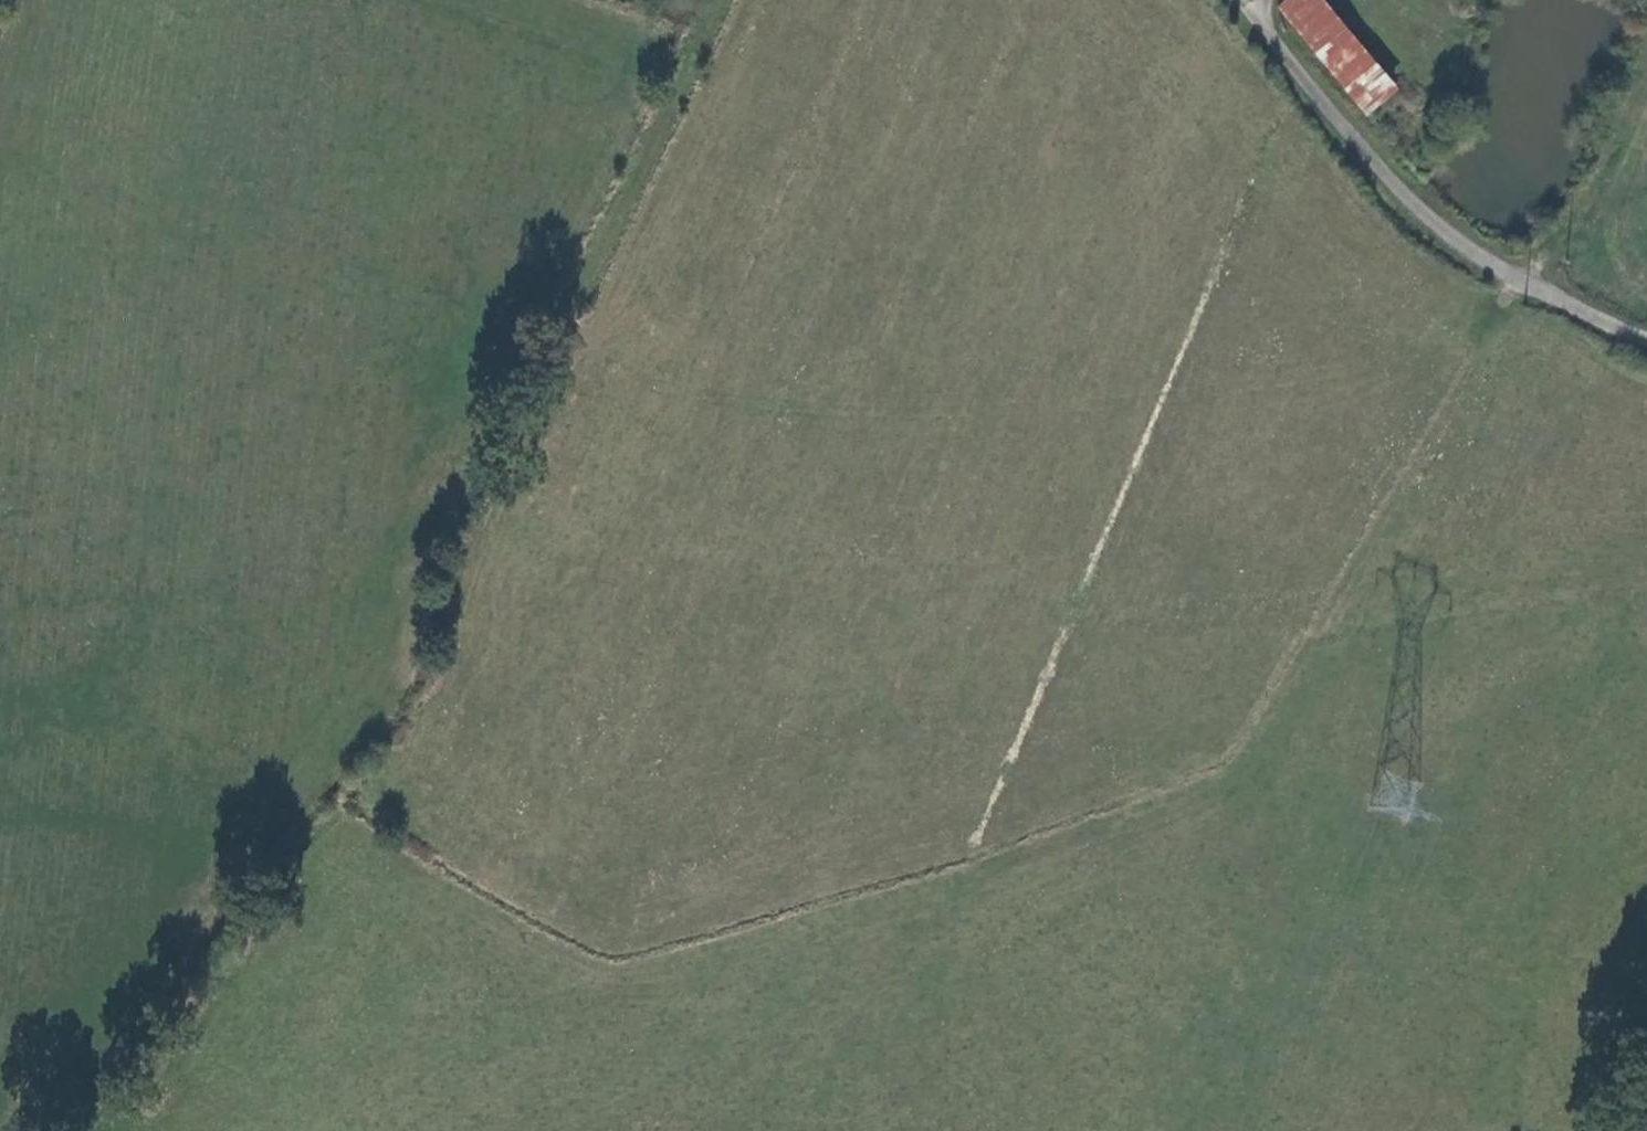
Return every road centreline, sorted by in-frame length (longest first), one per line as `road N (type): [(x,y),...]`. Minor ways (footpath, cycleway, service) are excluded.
road 1 (residential): [(1646,339),(1461,244),(1356,141),(1261,17)]

